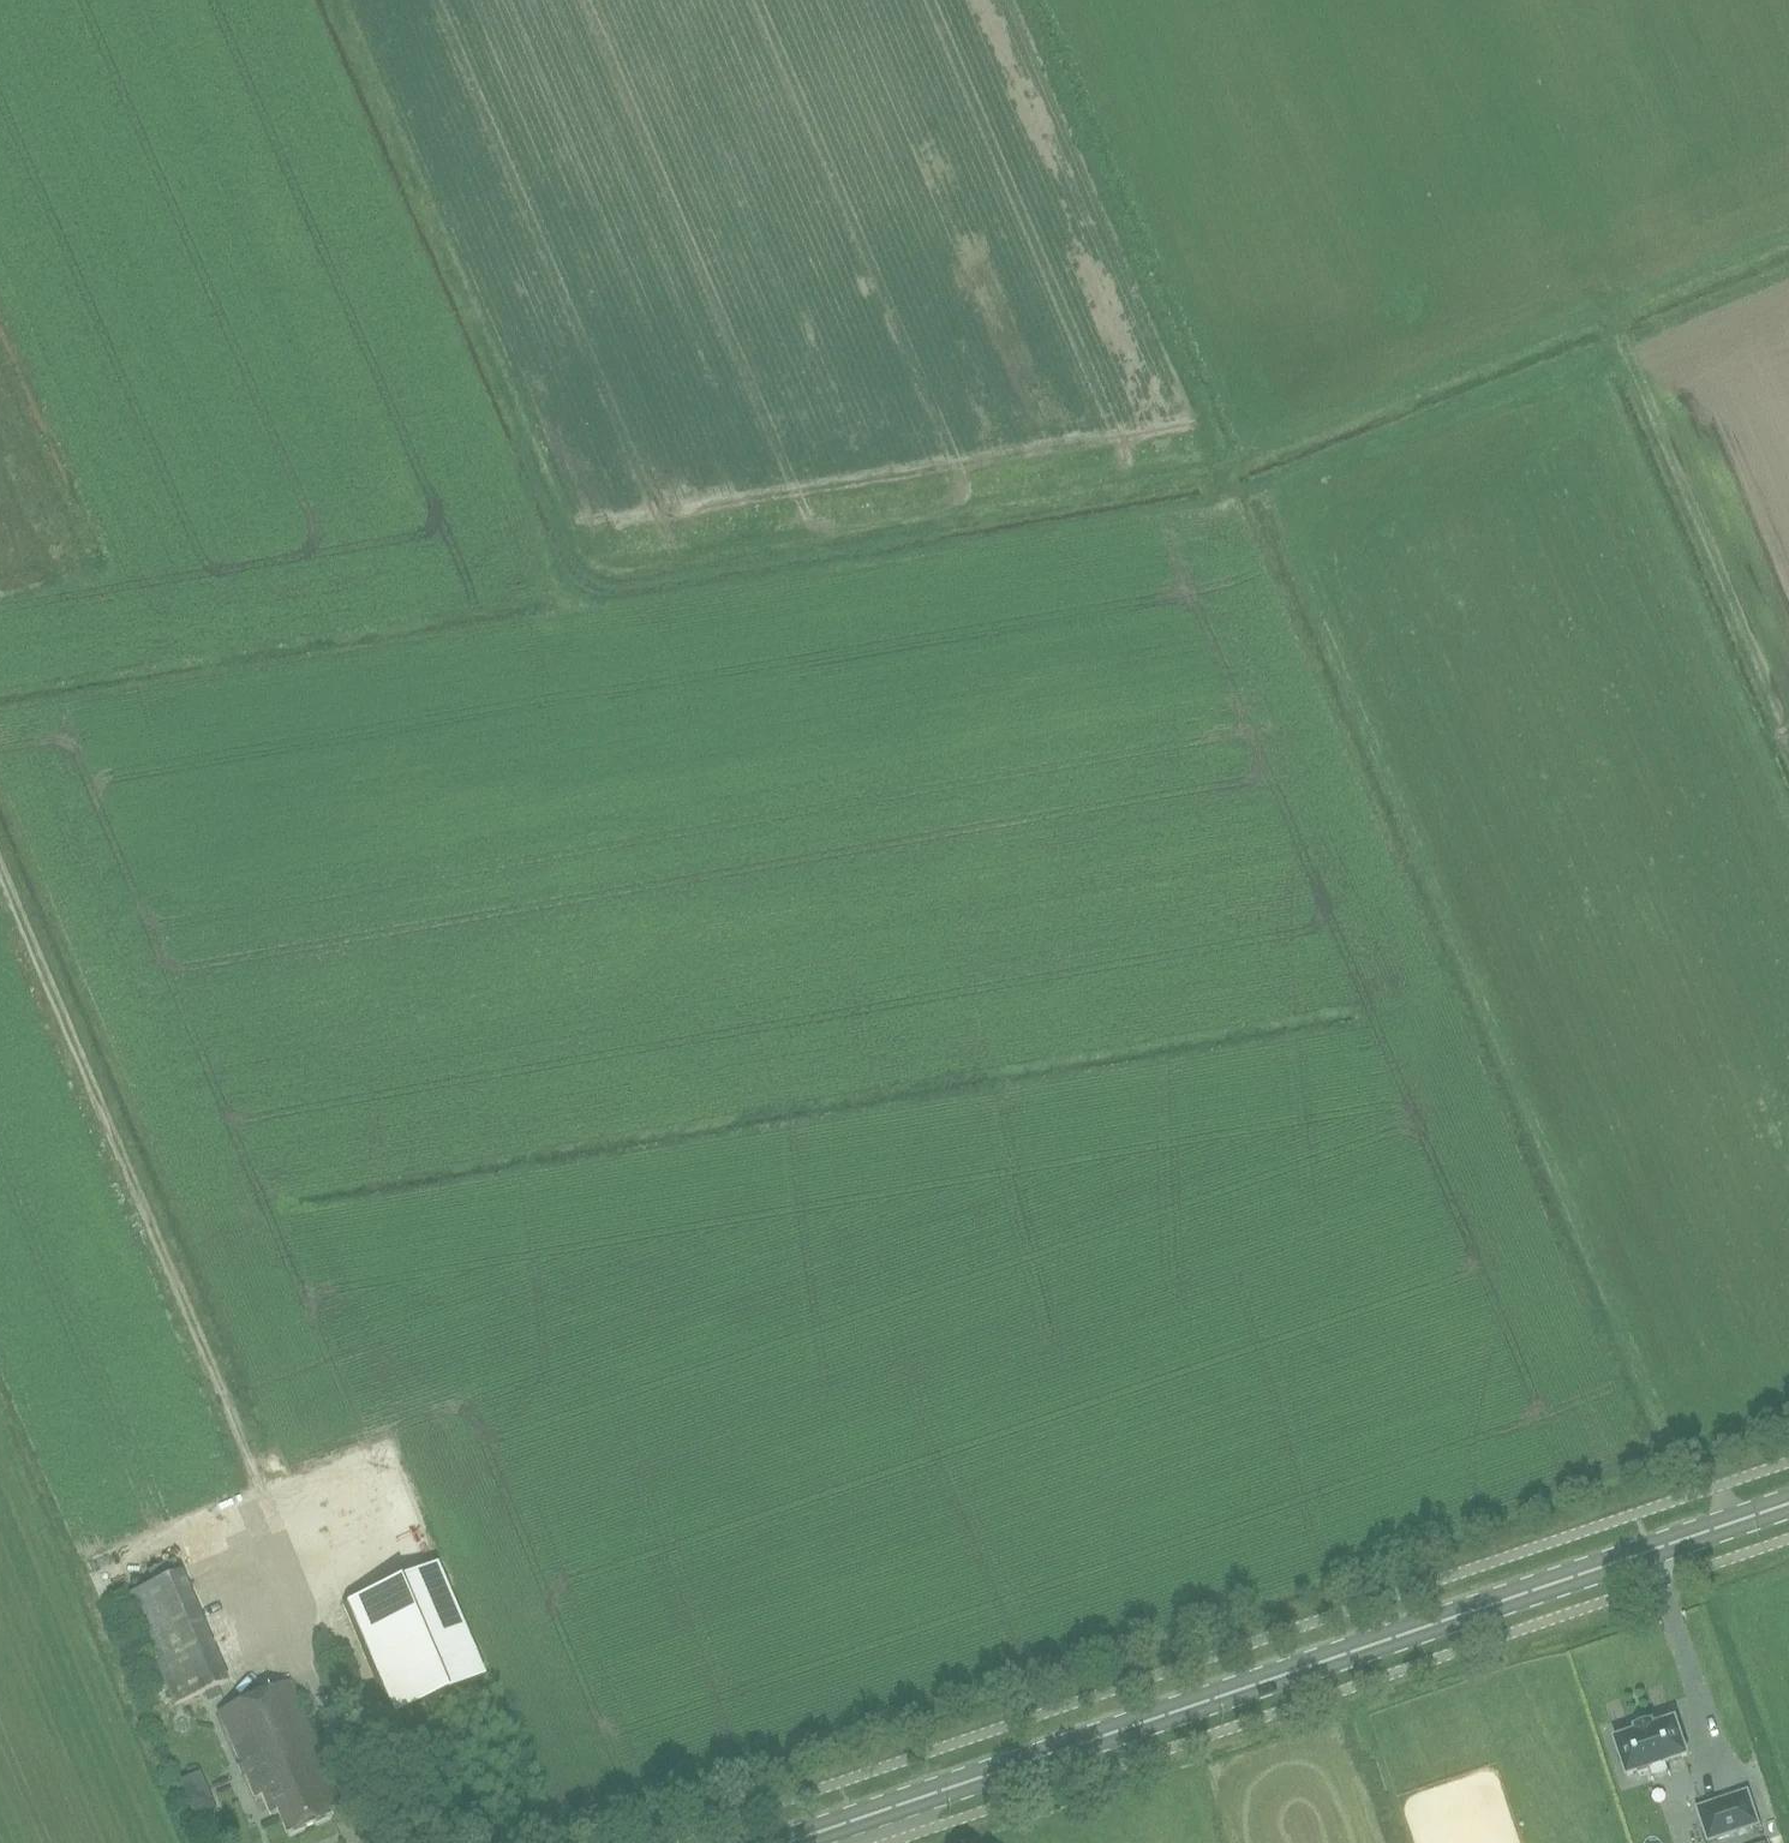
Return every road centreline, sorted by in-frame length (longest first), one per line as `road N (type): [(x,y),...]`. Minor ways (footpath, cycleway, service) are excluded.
road 1 (primary): [(789,1842),(1788,1505)]

